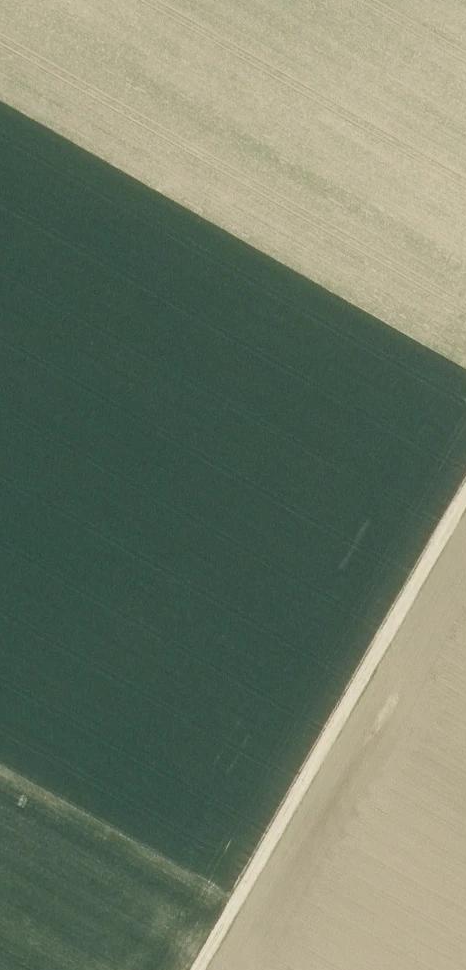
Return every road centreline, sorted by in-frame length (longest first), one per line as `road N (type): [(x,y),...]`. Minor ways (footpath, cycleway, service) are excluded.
road 1 (track): [(185,969),(465,472)]

